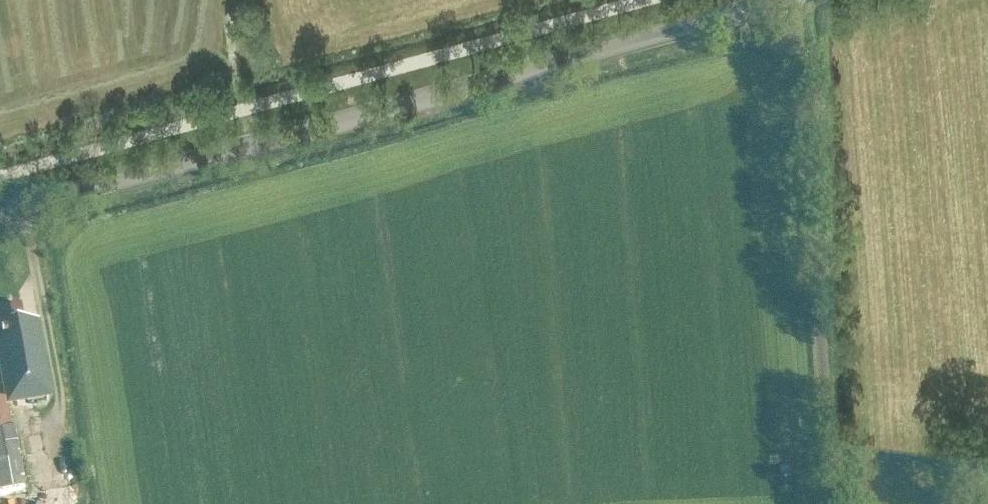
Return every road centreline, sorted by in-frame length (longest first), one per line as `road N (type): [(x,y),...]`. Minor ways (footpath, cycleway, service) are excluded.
road 1 (secondary): [(0,216),(767,0)]

